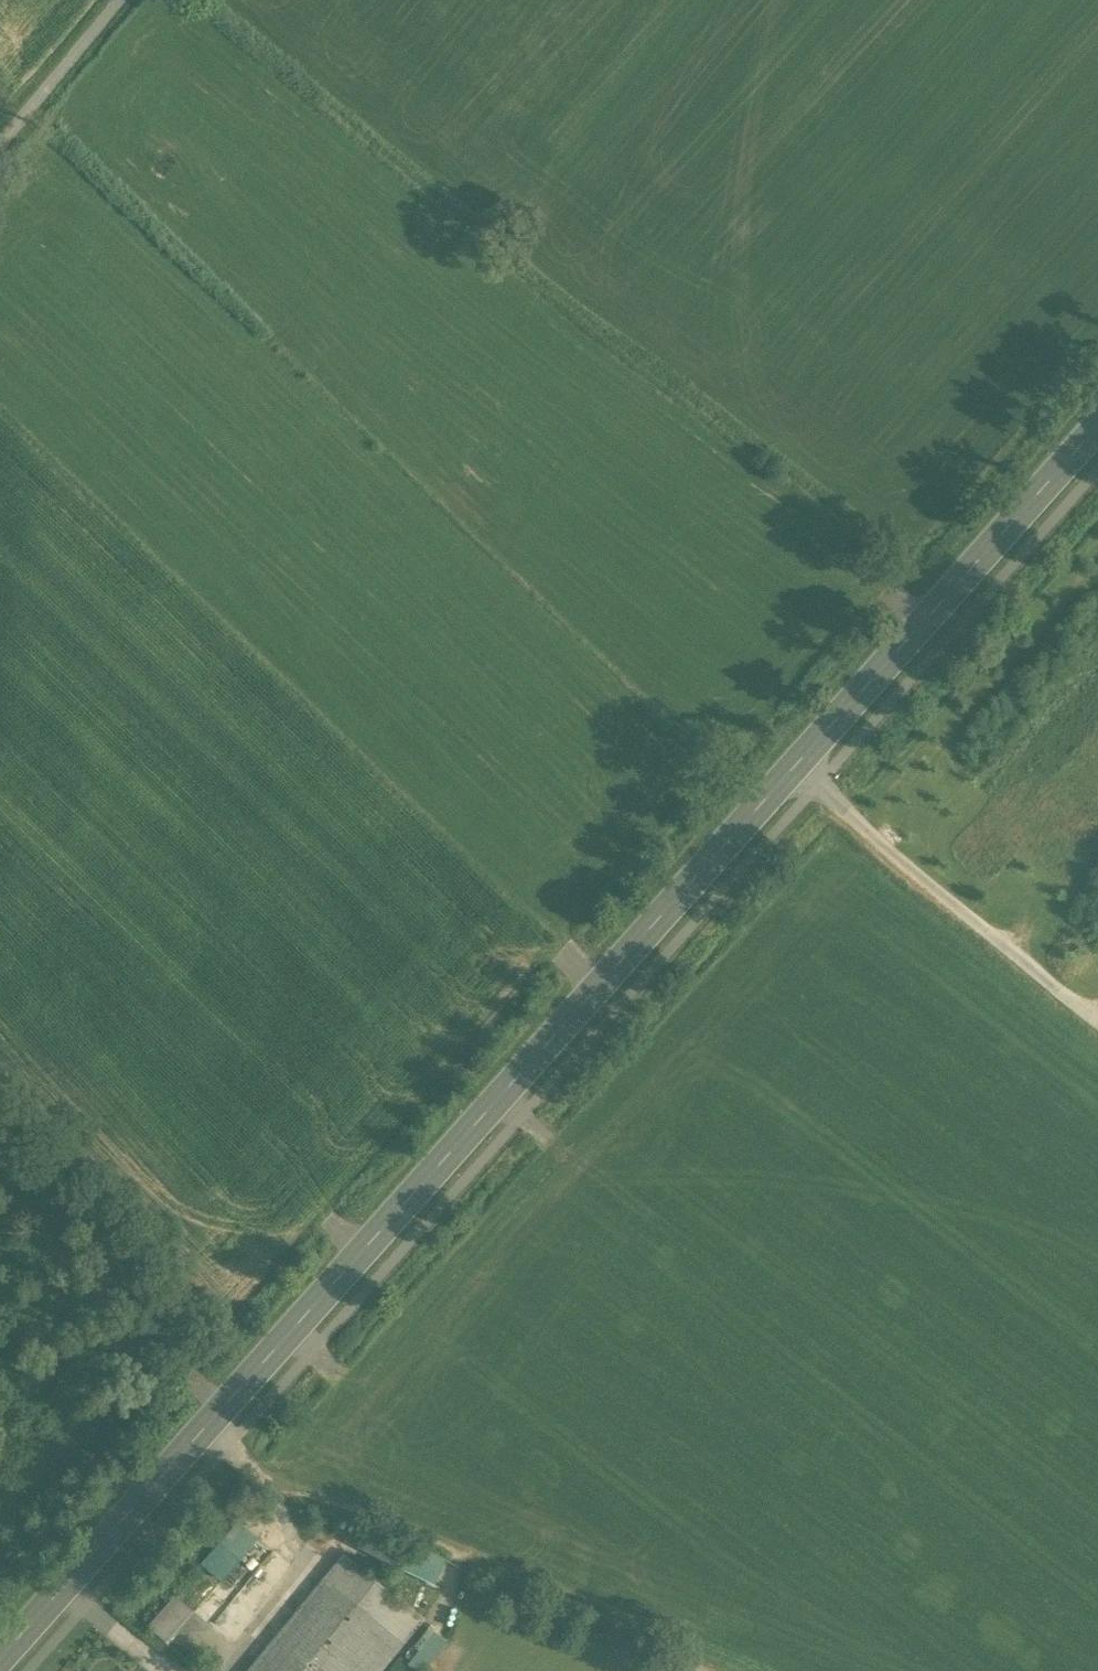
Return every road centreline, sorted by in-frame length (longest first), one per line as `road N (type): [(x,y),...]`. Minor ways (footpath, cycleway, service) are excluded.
road 1 (secondary): [(0,1658),(1097,425)]
road 2 (unclassified): [(118,0),(0,138)]

